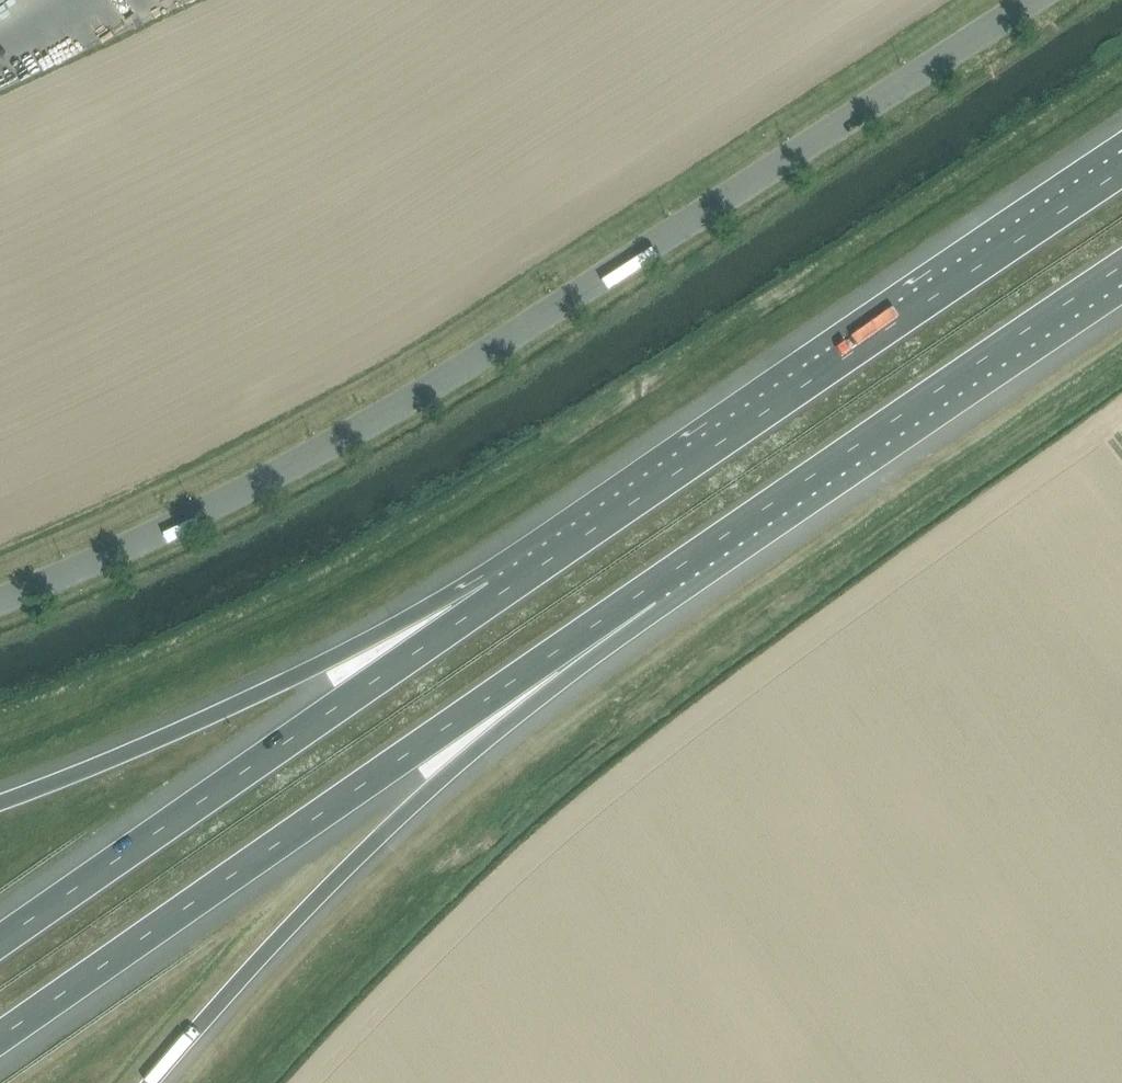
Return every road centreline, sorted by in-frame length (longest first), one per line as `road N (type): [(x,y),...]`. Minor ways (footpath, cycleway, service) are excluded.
road 1 (unclassified): [(0,602),(153,535),(366,424),(1034,0)]
road 2 (motorway): [(0,1038),(646,590)]
road 3 (motorway): [(1121,171),(499,594)]
road 4 (motorway): [(152,1082),(355,860),(646,590)]
road 5 (motorway): [(499,594),(0,942)]
road 6 (motorway): [(646,590),(1121,266)]
road 7 (motorway): [(499,594),(0,803)]

